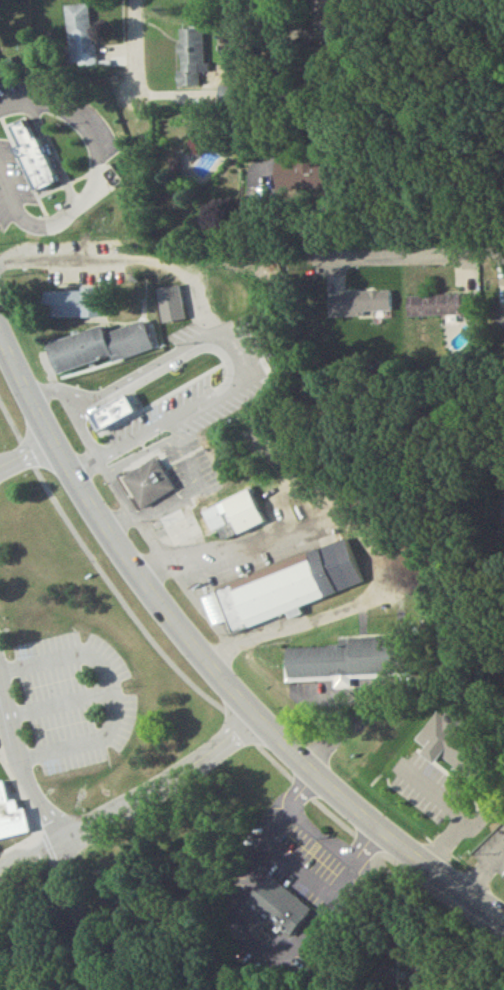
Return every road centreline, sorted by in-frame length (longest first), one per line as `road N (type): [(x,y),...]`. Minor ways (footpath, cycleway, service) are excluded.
road 1 (primary): [(503,920),(321,788),(258,725),(140,585),(52,450),(0,336)]
road 2 (residential): [(317,258),(503,251)]

